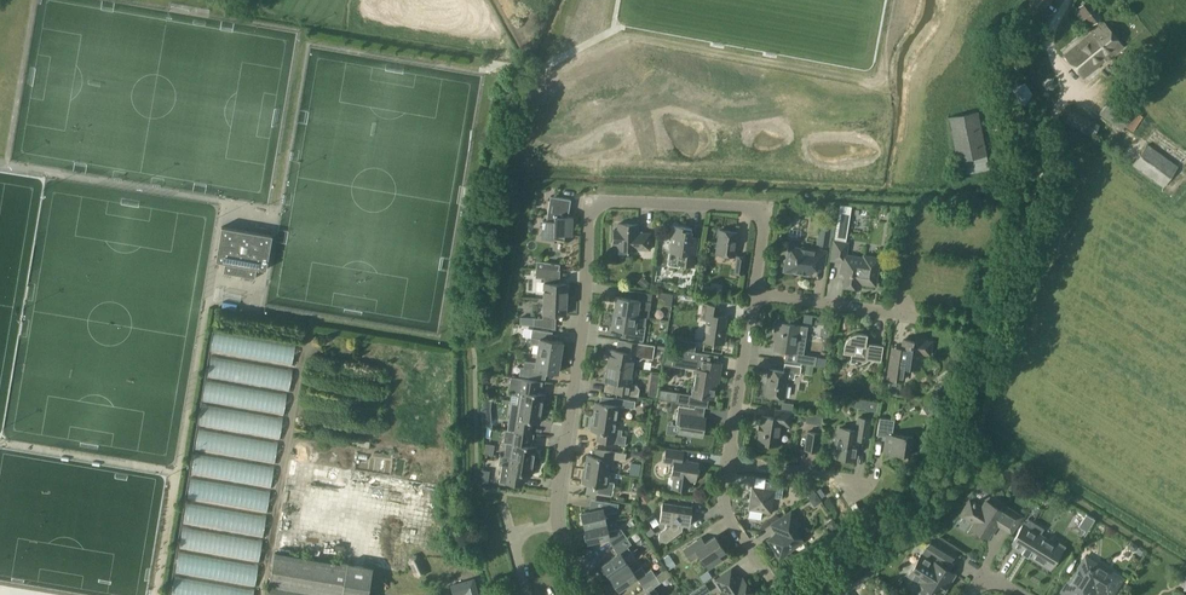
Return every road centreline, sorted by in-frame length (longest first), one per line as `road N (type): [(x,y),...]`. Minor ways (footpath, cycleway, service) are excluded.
road 1 (residential): [(557,517),(593,210),(605,202),(754,210),(763,225),(755,295)]
road 2 (track): [(1067,0),(1050,44),(1059,104),(999,302)]
road 3 (residential): [(755,295),(730,461)]
road 4 (residential): [(909,317),(755,295)]
road 5 (residential): [(730,461),(728,519),(778,594)]
road 6 (residential): [(855,483),(730,461)]

